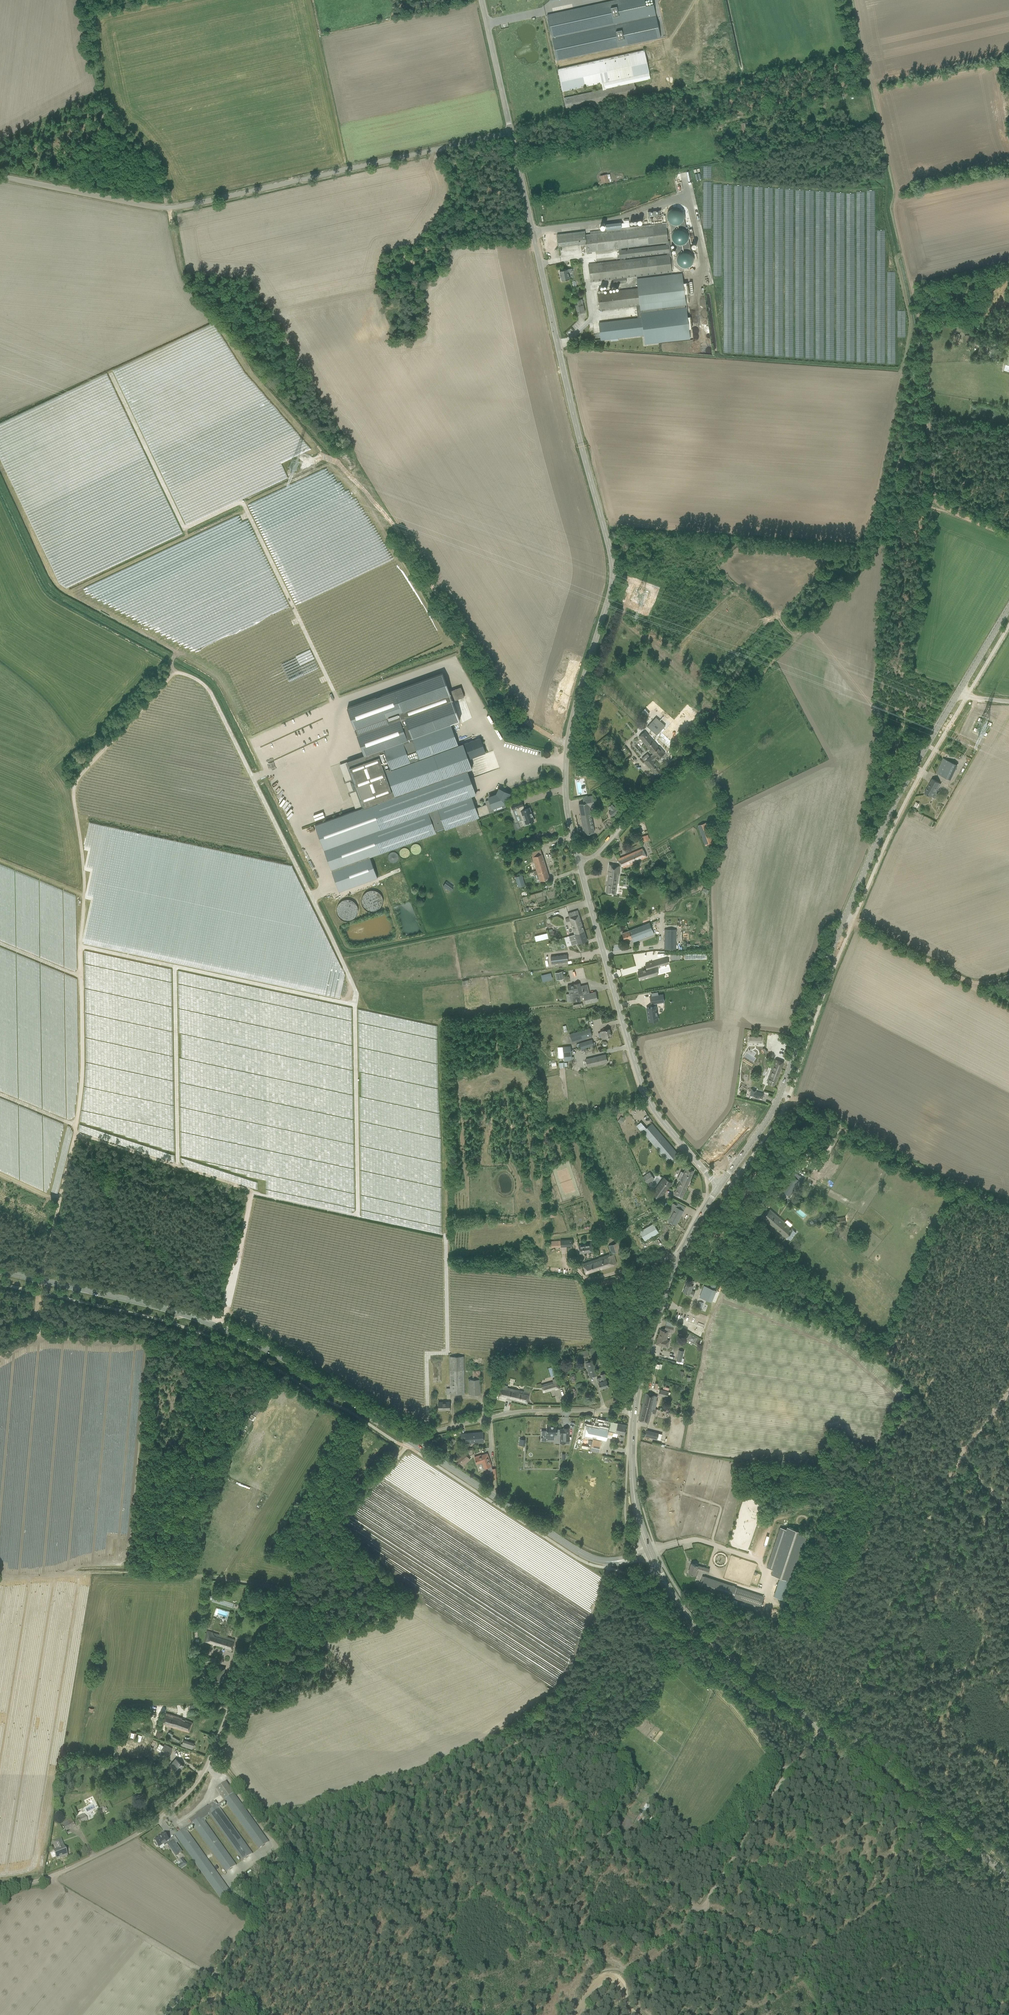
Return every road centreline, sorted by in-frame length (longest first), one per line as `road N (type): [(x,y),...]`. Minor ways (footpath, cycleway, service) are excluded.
road 1 (track): [(566,744),(554,741),(186,281),(151,160),(108,115),(85,0)]
road 2 (unclassified): [(579,865),(566,807),(566,744),(612,565),(512,134)]
road 3 (tertiary): [(719,1187),(774,1106),(892,806),(1008,610)]
road 4 (unclassified): [(2,1887),(50,1877),(179,1806),(200,1781),(282,1599),(410,1442)]
road 5 (track): [(634,1577),(649,1612),(786,1775),(867,1666),(963,1451)]
road 6 (unclassified): [(0,179),(157,208),(184,206),(512,134)]
road 7 (tertiary): [(410,1442),(218,1328),(163,1308),(0,1273)]
road 8 (tertiary): [(1008,1880),(787,1706),(669,1591)]
road 9 (unclassified): [(711,1178),(649,1101),(579,865)]
road 10 (track): [(608,1569),(564,1678),(520,1717),(367,1786)]
road 11 (track): [(286,1593),(198,1575),(0,1566)]
road 12 (track): [(924,1398),(726,1192)]
road 13 (track): [(928,431),(891,517),(783,651)]
road 14 (track): [(1008,1202),(911,1163),(780,1092)]
road 15 (tertiary): [(618,1561),(581,1555),(410,1442)]
road 16 (tertiary): [(634,1412),(661,1303),(719,1187)]
road 17 (unclassified): [(410,1442),(514,1413),(634,1412)]
road 18 (track): [(783,651),(838,651),(886,720),(928,759)]
road 19 (track): [(50,1877),(209,1976)]
road 20 (track): [(367,1786),(267,1812),(212,1750)]
road 21 (track): [(904,255),(899,186),(1008,157)]
road 22 (track): [(367,1786),(251,1922)]
road 23 (track): [(928,431),(922,334),(904,255)]
road 24 (track): [(853,921),(972,978),(1008,976)]
road 25 (track): [(924,1398),(1008,1268)]
road 26 (unclassified): [(579,865),(686,756)]
road 27 (track): [(1008,537),(947,505),(928,431)]
road 28 (track): [(783,651),(686,756)]
road 29 (unclassified): [(512,134),(484,0)]

